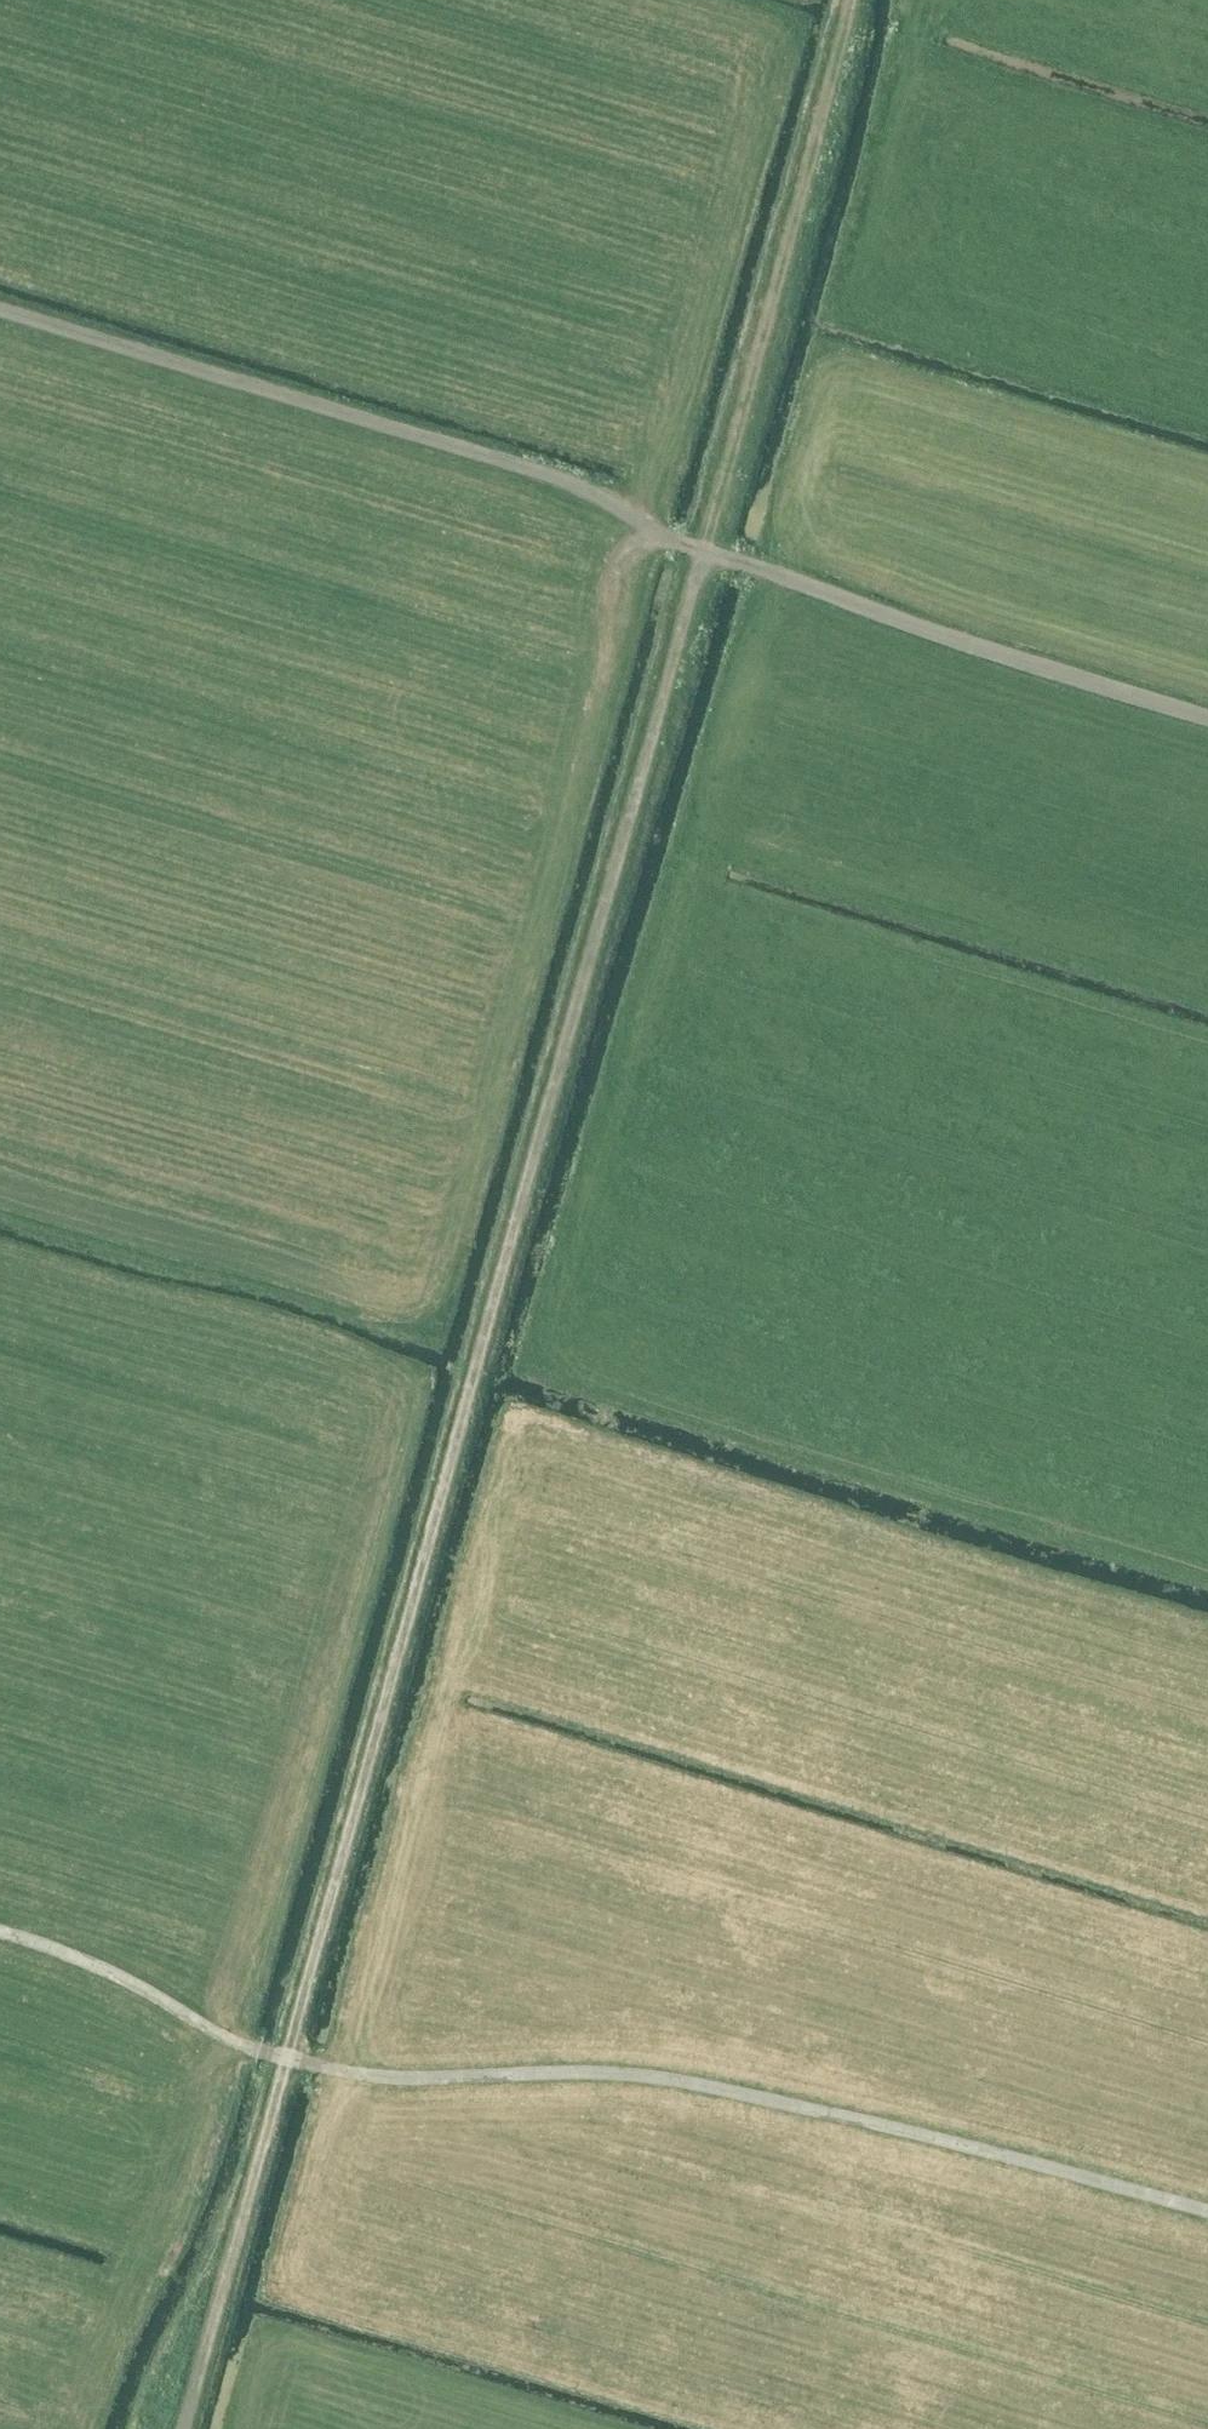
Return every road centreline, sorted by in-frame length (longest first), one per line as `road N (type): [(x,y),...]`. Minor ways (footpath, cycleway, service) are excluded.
road 1 (track): [(186,2428),(855,0)]
road 2 (track): [(1207,2214),(688,2086),(568,2077),(418,2084),(287,2062),(243,2049),(119,1979),(0,1936)]

